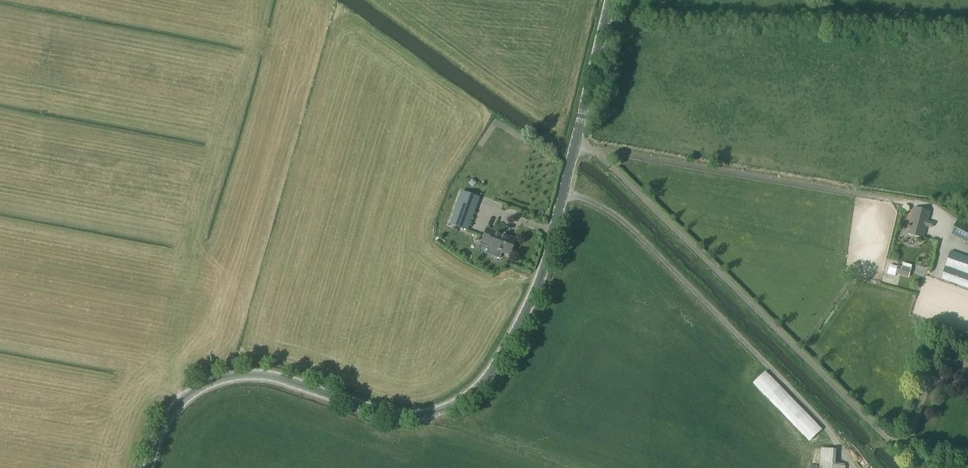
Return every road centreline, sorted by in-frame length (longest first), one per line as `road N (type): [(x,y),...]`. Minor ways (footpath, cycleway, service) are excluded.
road 1 (tertiary): [(150,467),(160,428),(182,400),(219,380),(253,373),(393,417),(449,408),(494,370),(516,338),(564,192)]
road 2 (unclassified): [(854,467),(829,430),(631,226),(564,192)]
road 3 (tertiary): [(564,192),(611,0)]

